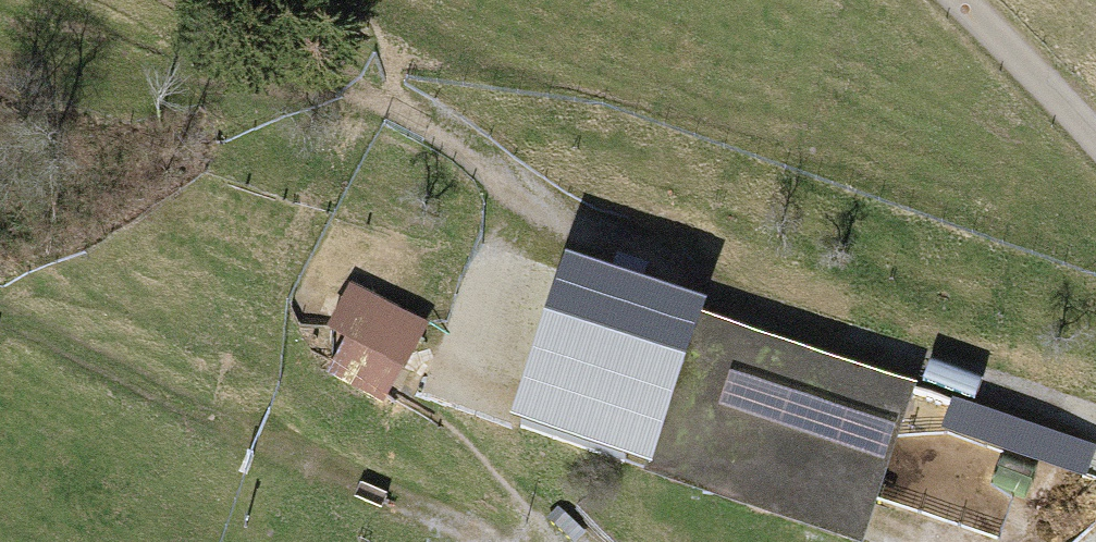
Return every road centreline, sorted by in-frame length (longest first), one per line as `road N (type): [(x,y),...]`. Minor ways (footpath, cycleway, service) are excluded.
road 1 (track): [(1095,424),(829,337),(532,199),(389,98),(172,81),(22,26),(0,28)]
road 2 (track): [(480,541),(0,316)]
road 3 (track): [(532,199),(461,411),(564,541)]
road 4 (unclassified): [(1095,144),(960,0)]
road 5 (track): [(1036,541),(989,510),(922,486)]

